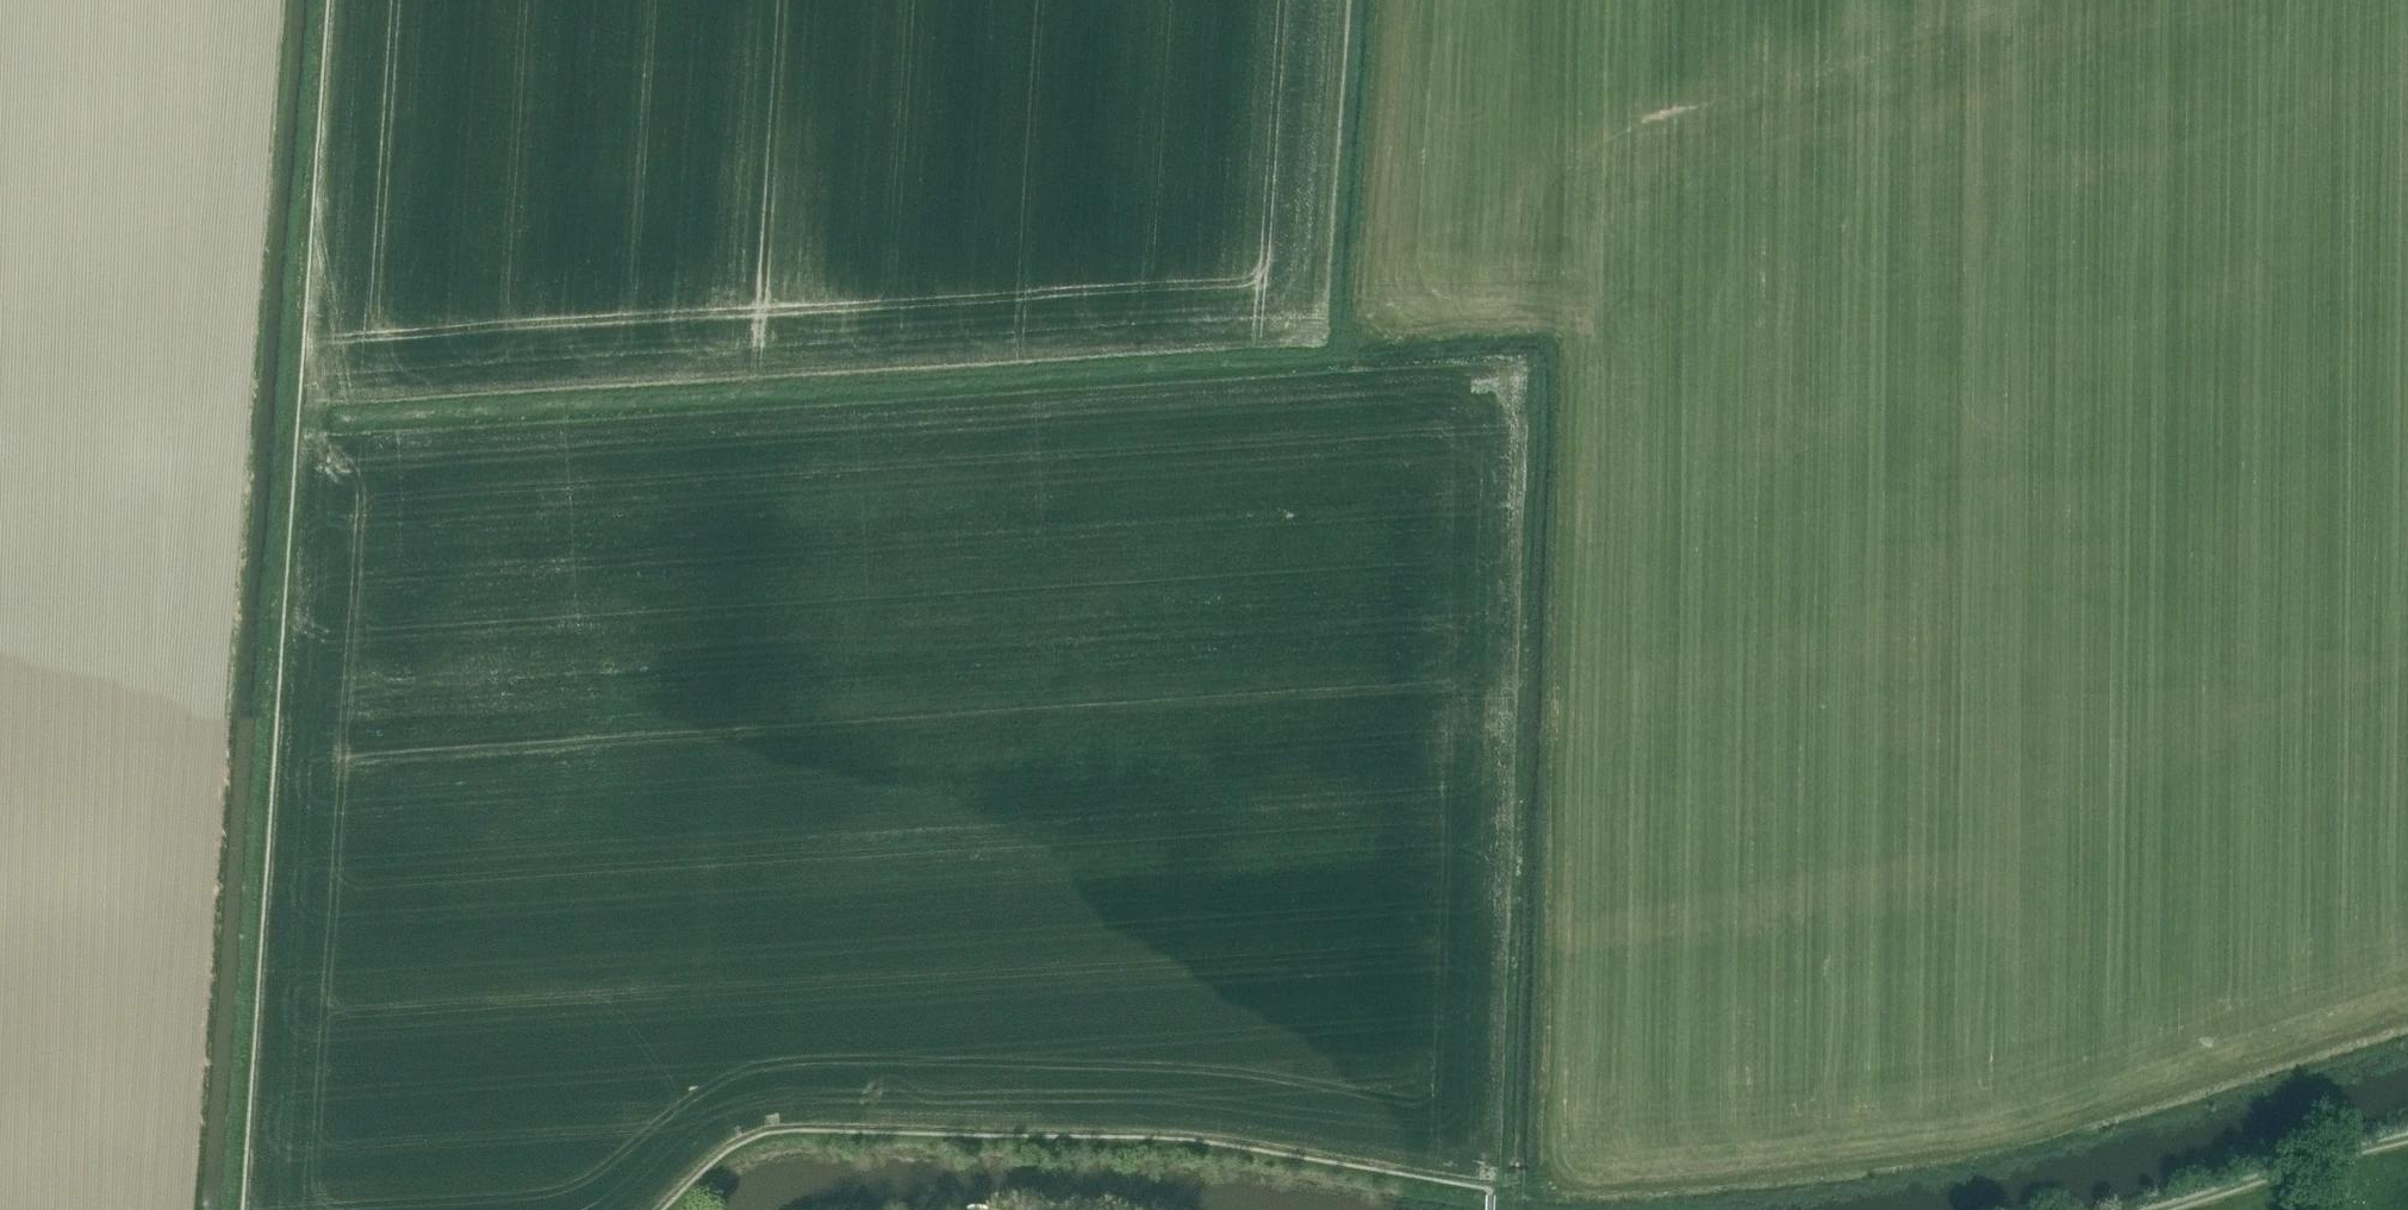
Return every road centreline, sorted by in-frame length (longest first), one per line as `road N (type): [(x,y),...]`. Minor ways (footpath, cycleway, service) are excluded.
road 1 (unclassified): [(2407,1136),(2157,1209)]

